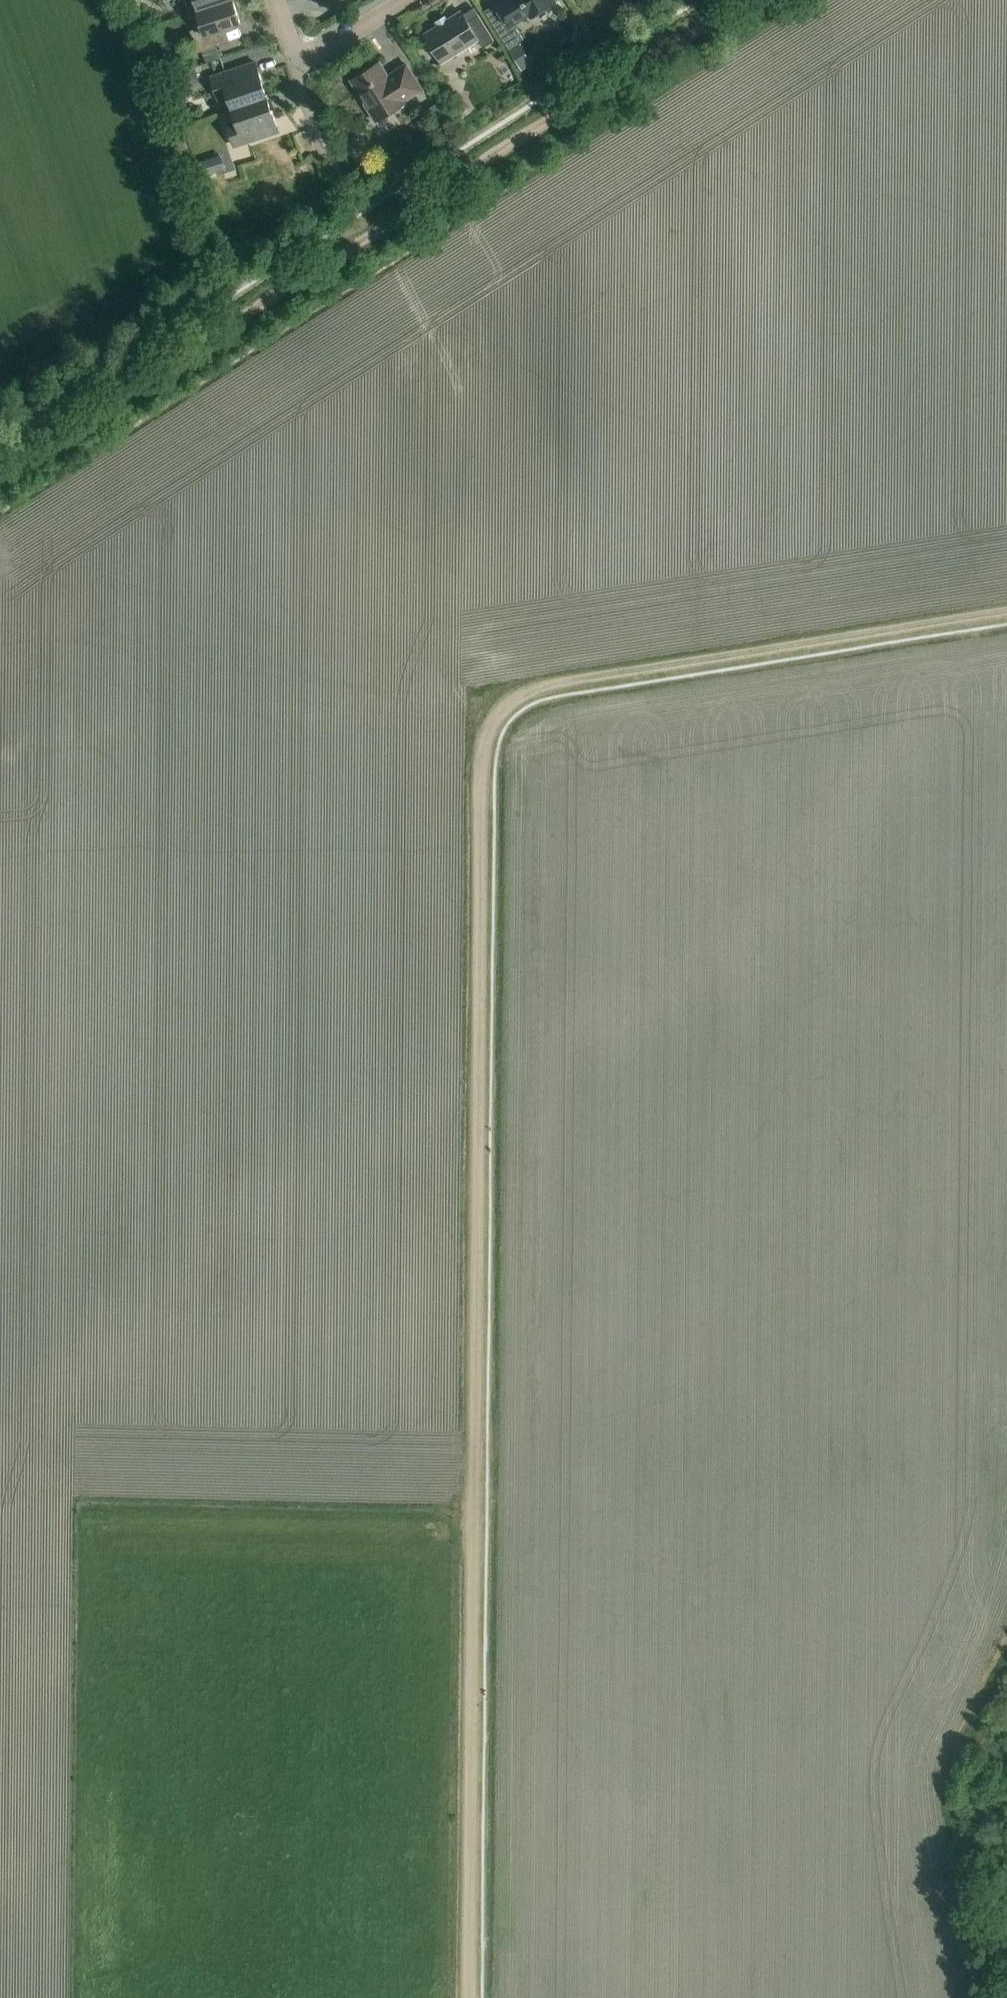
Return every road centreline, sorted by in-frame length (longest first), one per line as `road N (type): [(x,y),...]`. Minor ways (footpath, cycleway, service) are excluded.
road 1 (track): [(467,1997),(485,735),(513,703),(558,680),(1006,611)]
road 2 (track): [(0,463),(752,0)]
road 3 (residential): [(294,63),(402,0)]

